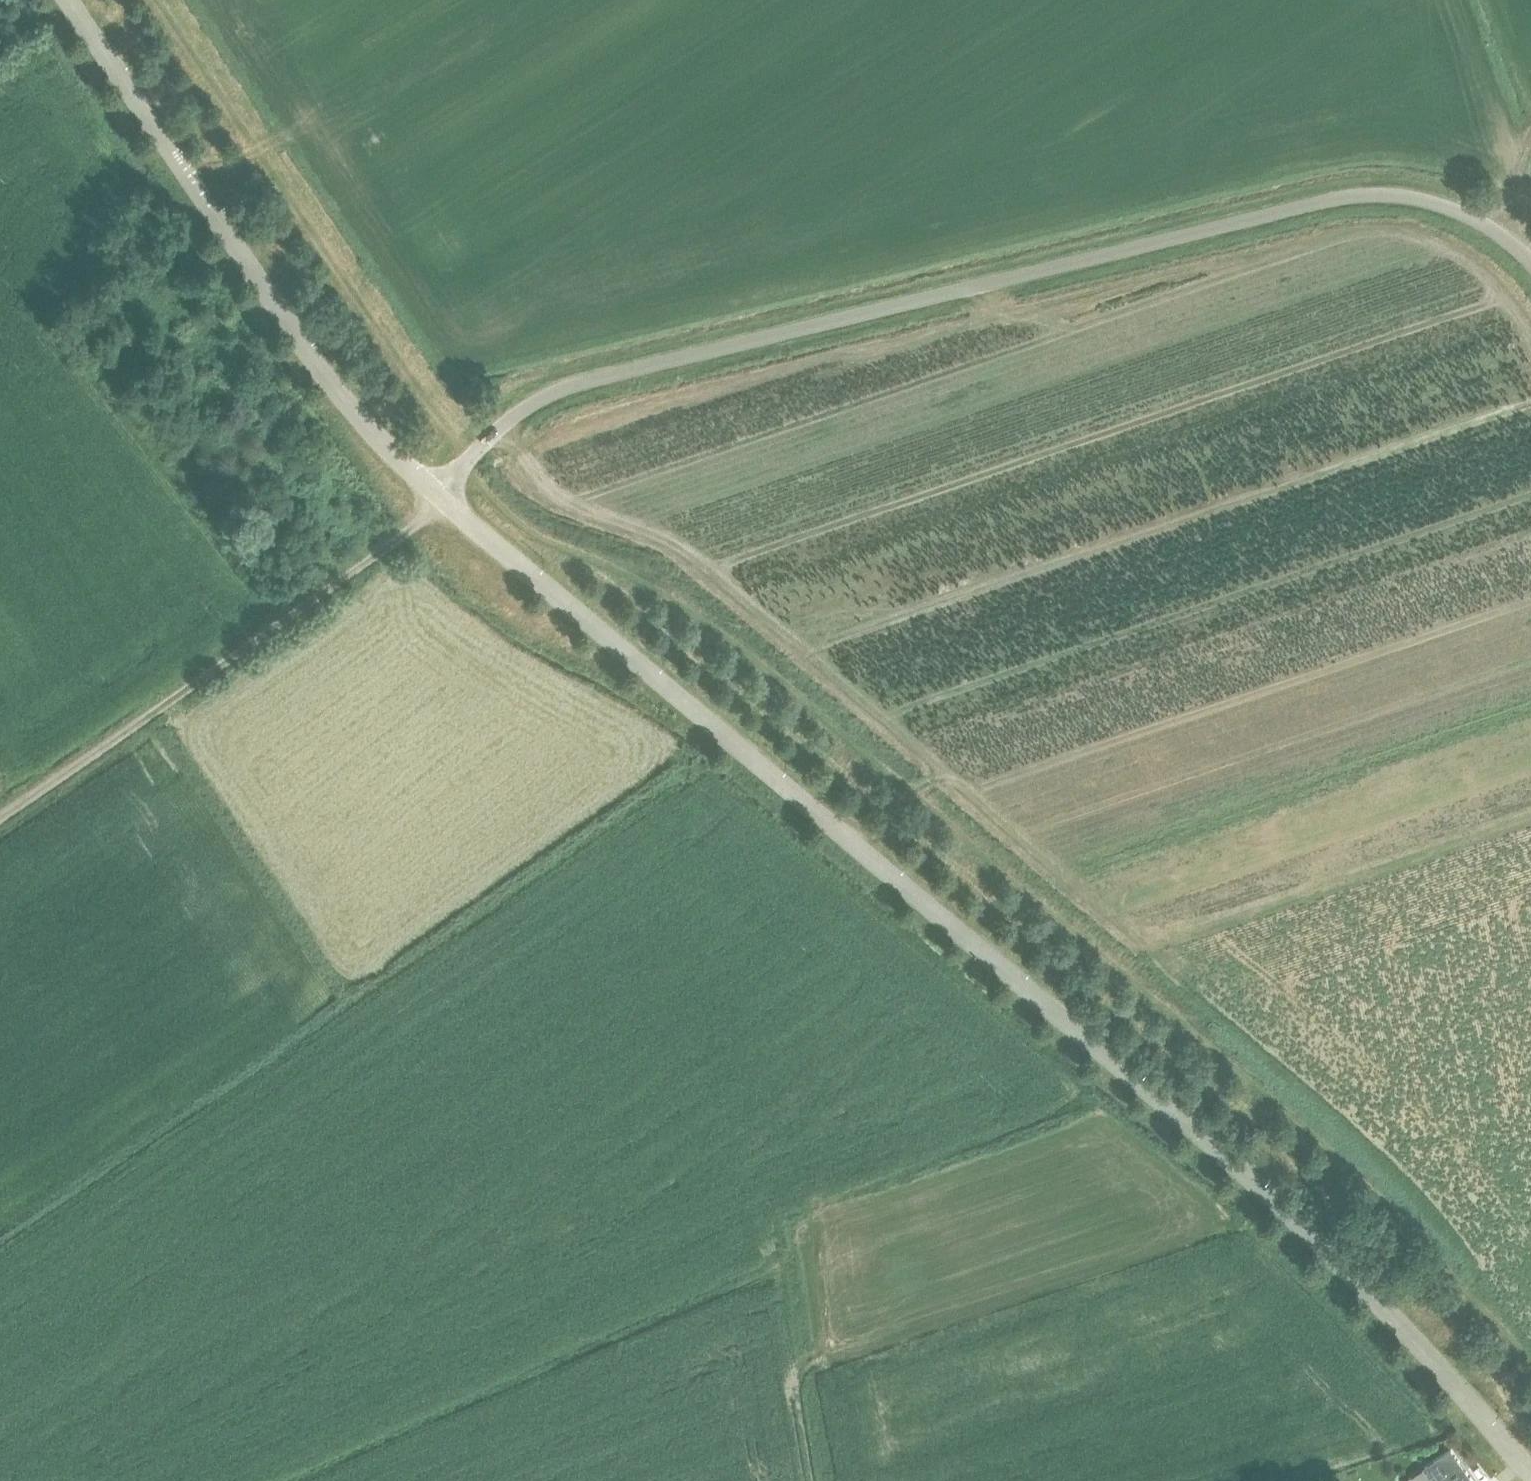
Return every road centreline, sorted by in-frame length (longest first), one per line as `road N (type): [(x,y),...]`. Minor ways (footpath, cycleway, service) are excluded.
road 1 (tertiary): [(1530,1480),(1376,1306),(1150,1103),(447,506)]
road 2 (unclassified): [(1530,263),(1464,211),(1425,194),(1361,193),(594,384),(524,412),(470,464),(447,506)]
road 3 (tertiary): [(447,506),(341,404),(65,0)]
road 4 (track): [(0,816),(447,506)]

